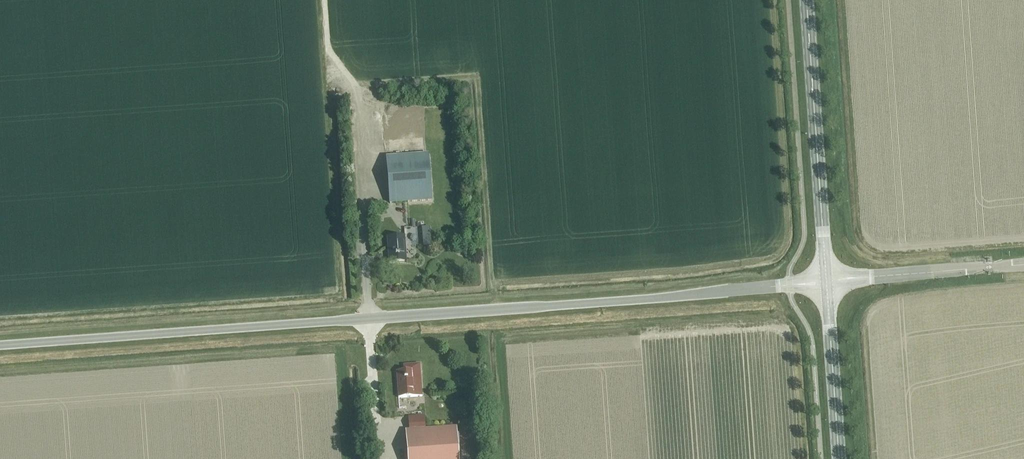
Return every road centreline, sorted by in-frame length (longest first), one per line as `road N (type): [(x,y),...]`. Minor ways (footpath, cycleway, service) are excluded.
road 1 (unclassified): [(0,344),(826,280)]
road 2 (secondary): [(826,280),(805,0)]
road 3 (unclassified): [(826,280),(1023,264)]
road 4 (secondary): [(839,458),(826,280)]

